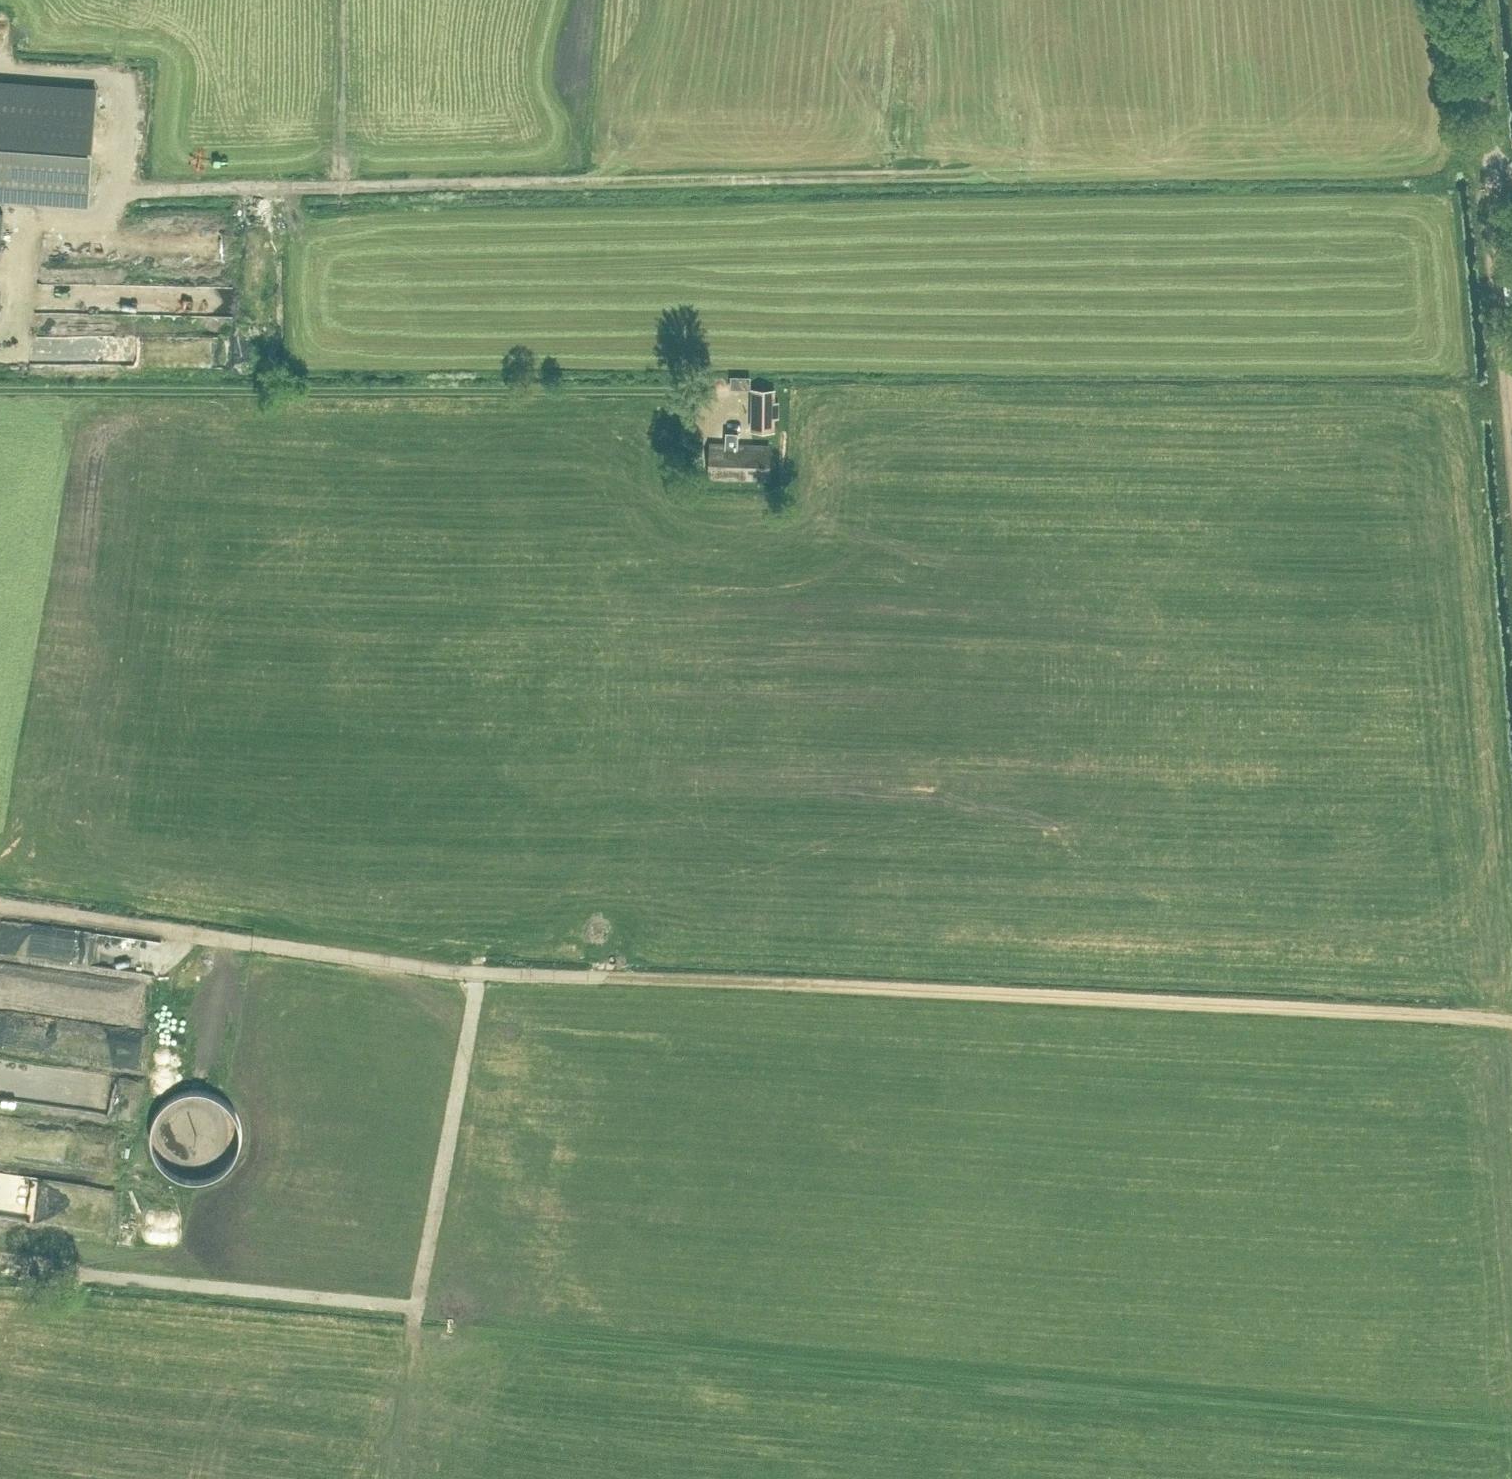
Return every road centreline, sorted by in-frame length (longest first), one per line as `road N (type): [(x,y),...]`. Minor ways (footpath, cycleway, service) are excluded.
road 1 (unclassified): [(1511,424),(1471,0)]

